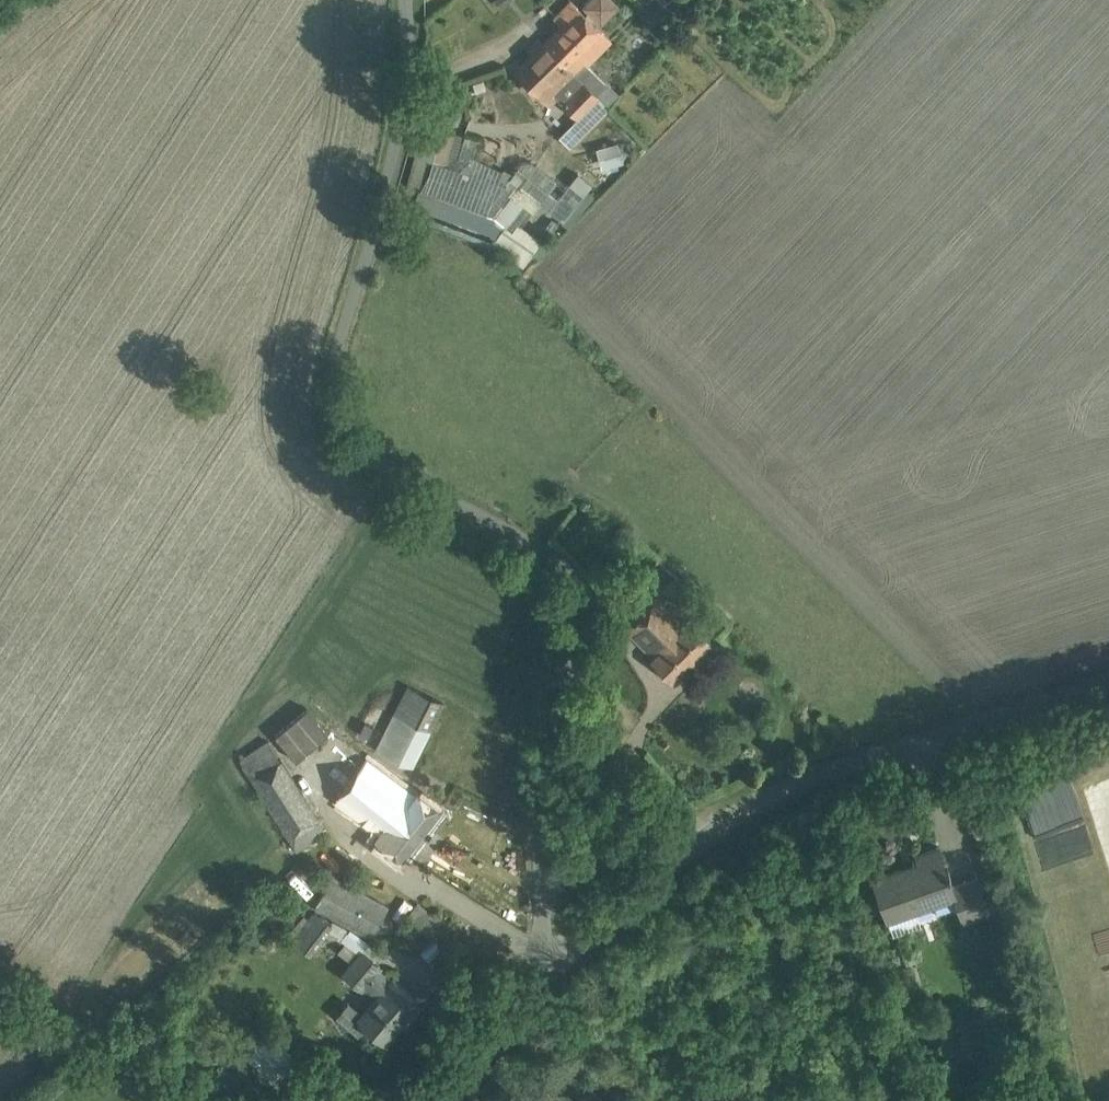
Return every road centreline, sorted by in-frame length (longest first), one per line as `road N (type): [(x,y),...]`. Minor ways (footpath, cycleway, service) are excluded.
road 1 (unclassified): [(558,970),(540,865),(539,751),(594,607),(571,566),(337,437),(326,416),(401,101),(407,0)]
road 2 (unclassified): [(558,970),(677,855),(759,796),(822,766),(1108,677)]
road 3 (unclassified): [(439,1100),(558,970)]

